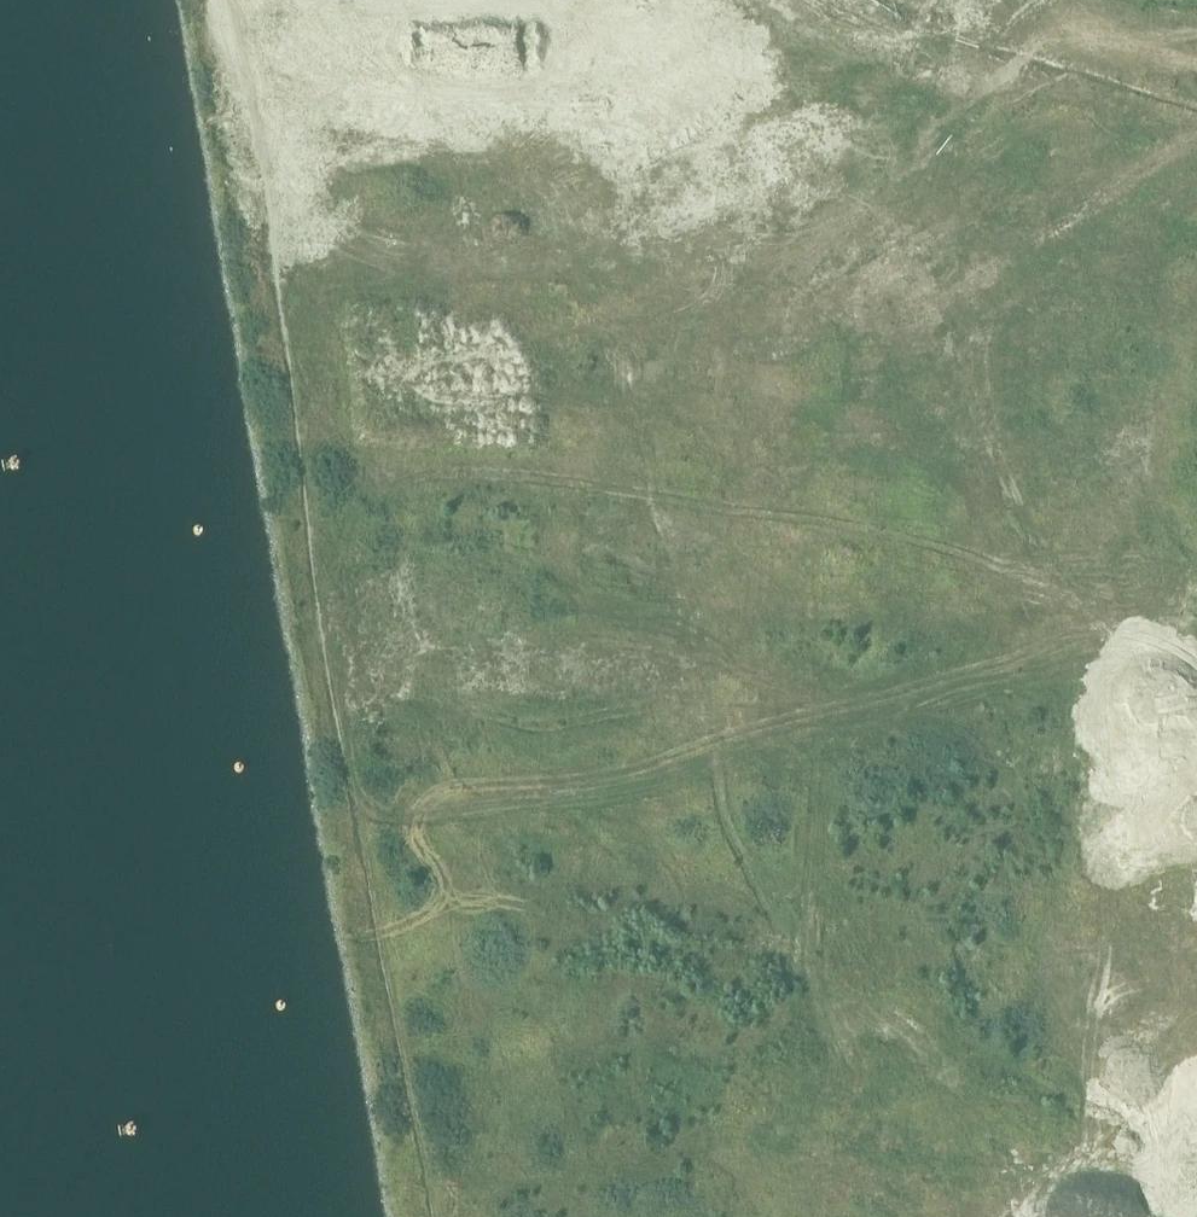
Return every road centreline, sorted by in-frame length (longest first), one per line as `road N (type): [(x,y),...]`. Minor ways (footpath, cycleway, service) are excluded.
road 1 (track): [(230,0),(270,175),(290,385),(429,1216)]

